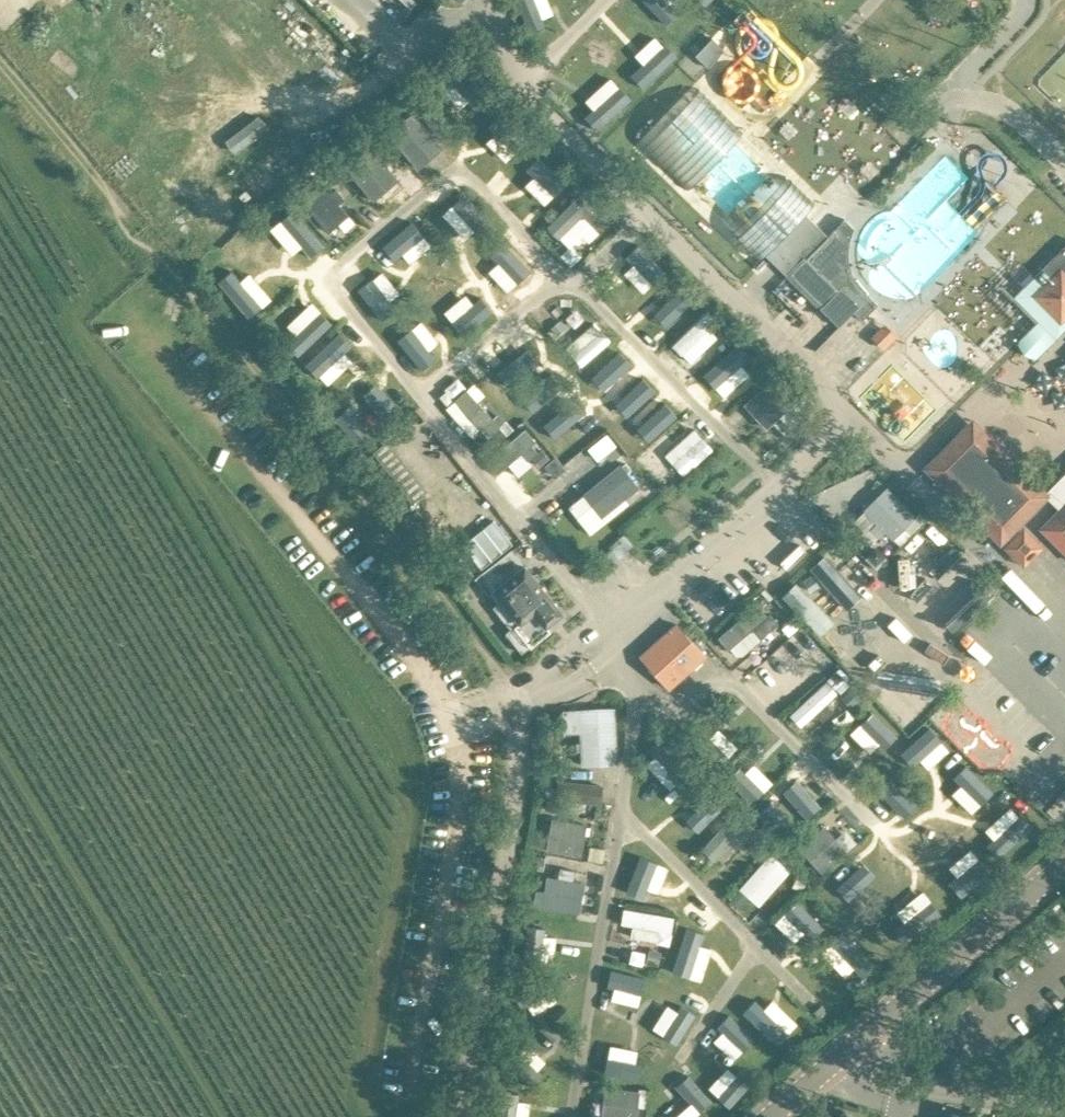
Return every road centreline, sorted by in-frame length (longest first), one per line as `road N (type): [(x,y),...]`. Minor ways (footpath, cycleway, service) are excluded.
road 1 (track): [(412,1082),(462,776),(449,727),(427,673),(393,628),(171,362)]
road 2 (unclassified): [(495,670),(514,706),(518,768),(460,1116)]
road 3 (tertiary): [(770,1116),(1064,864)]
road 4 (unclassified): [(0,59),(141,229)]

